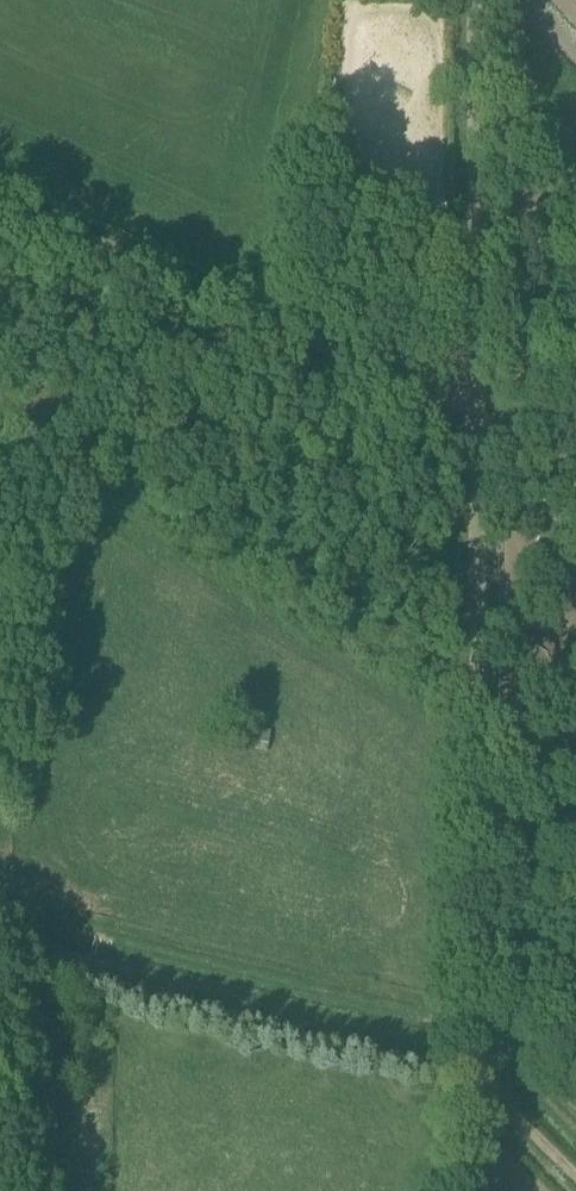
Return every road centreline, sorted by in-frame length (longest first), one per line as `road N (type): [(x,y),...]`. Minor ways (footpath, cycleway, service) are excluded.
road 1 (unclassified): [(468,1190),(477,621),(506,372),(498,0)]
road 2 (track): [(0,190),(506,372)]

